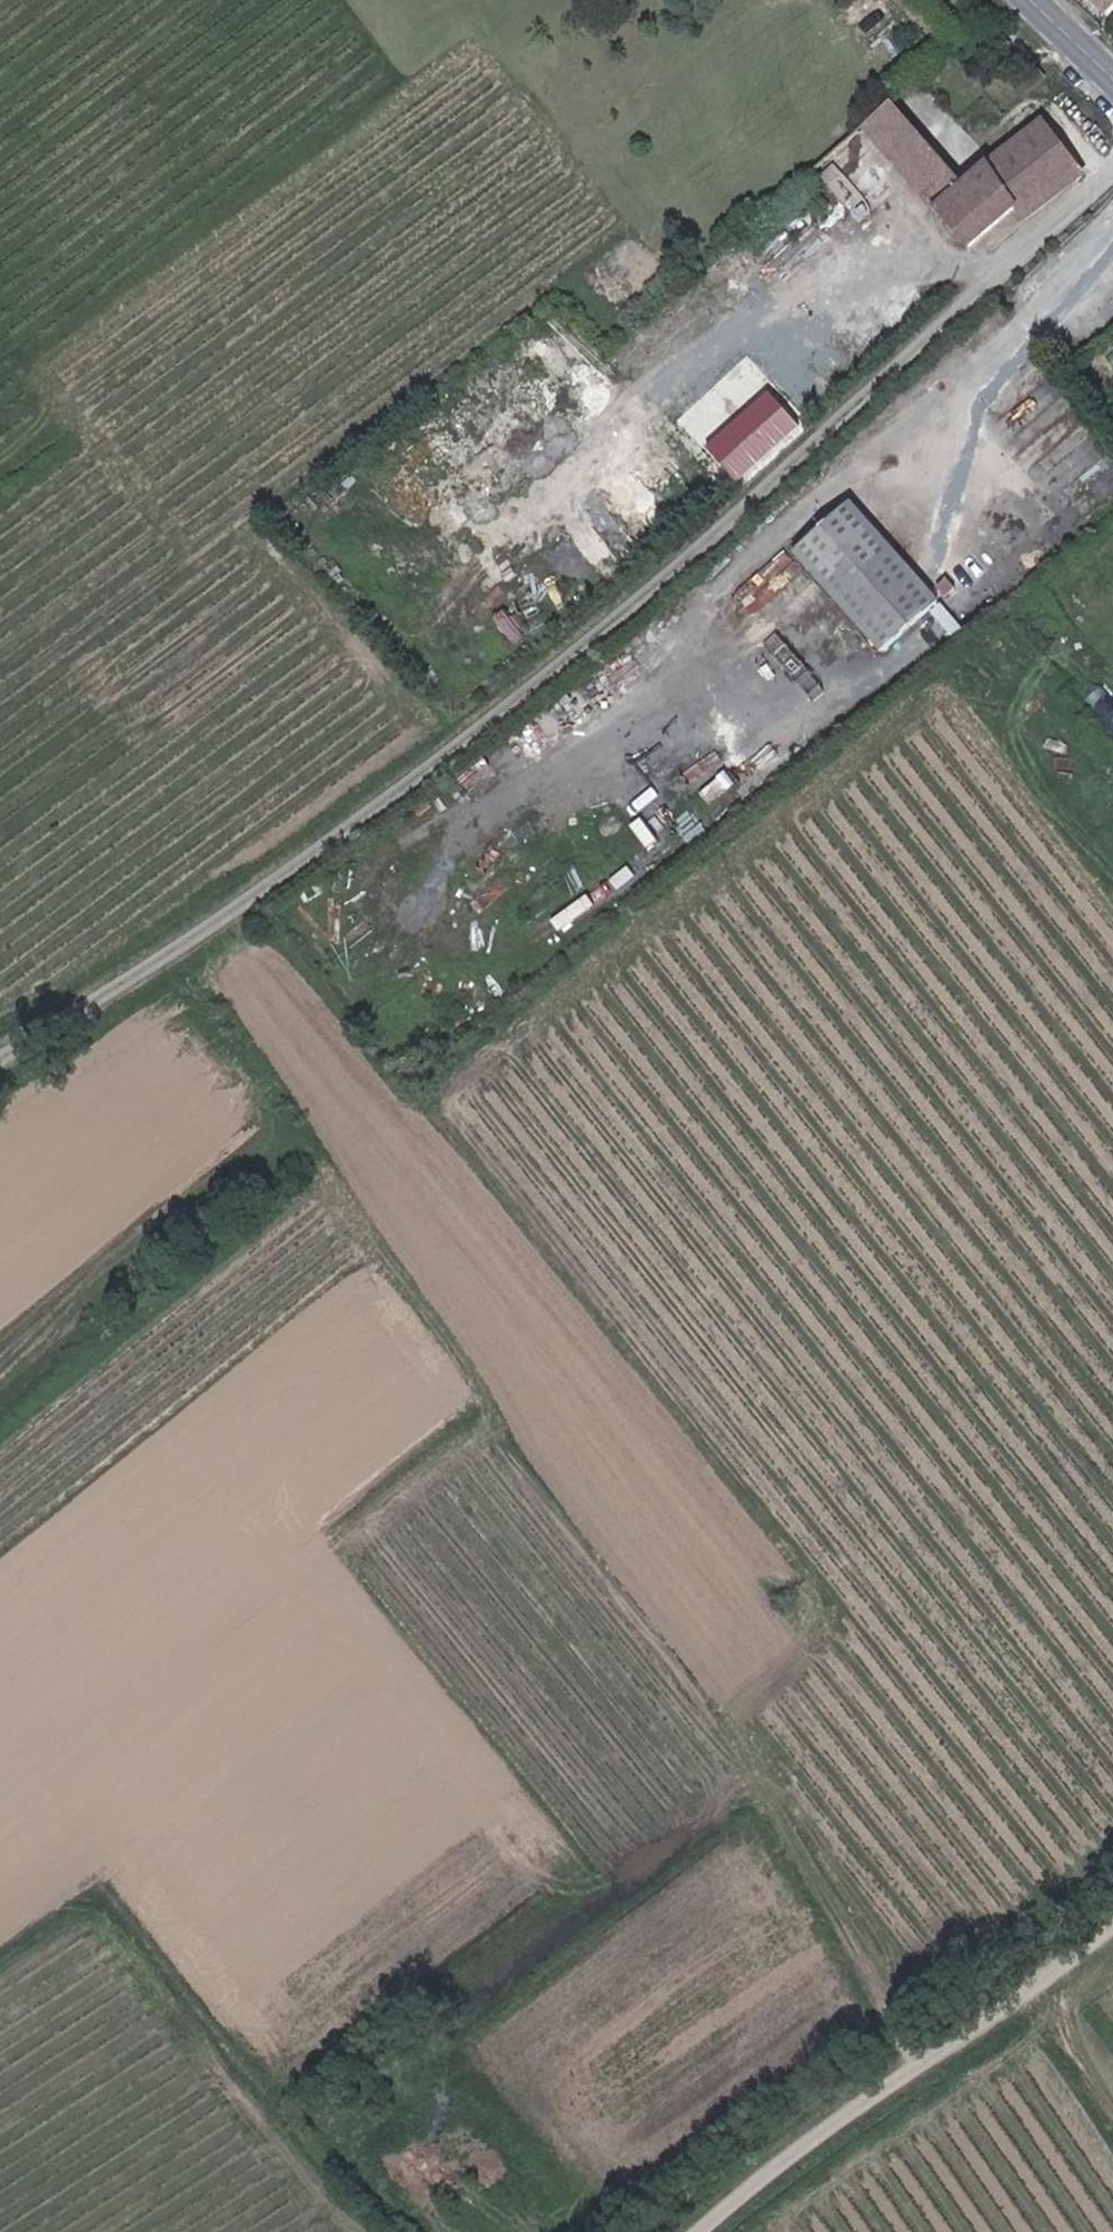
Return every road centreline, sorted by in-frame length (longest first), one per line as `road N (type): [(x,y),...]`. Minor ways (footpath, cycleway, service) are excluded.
road 1 (unclassified): [(0,1066),(298,872),(805,459),(1112,167)]
road 2 (unclassified): [(1112,1925),(698,2231)]

